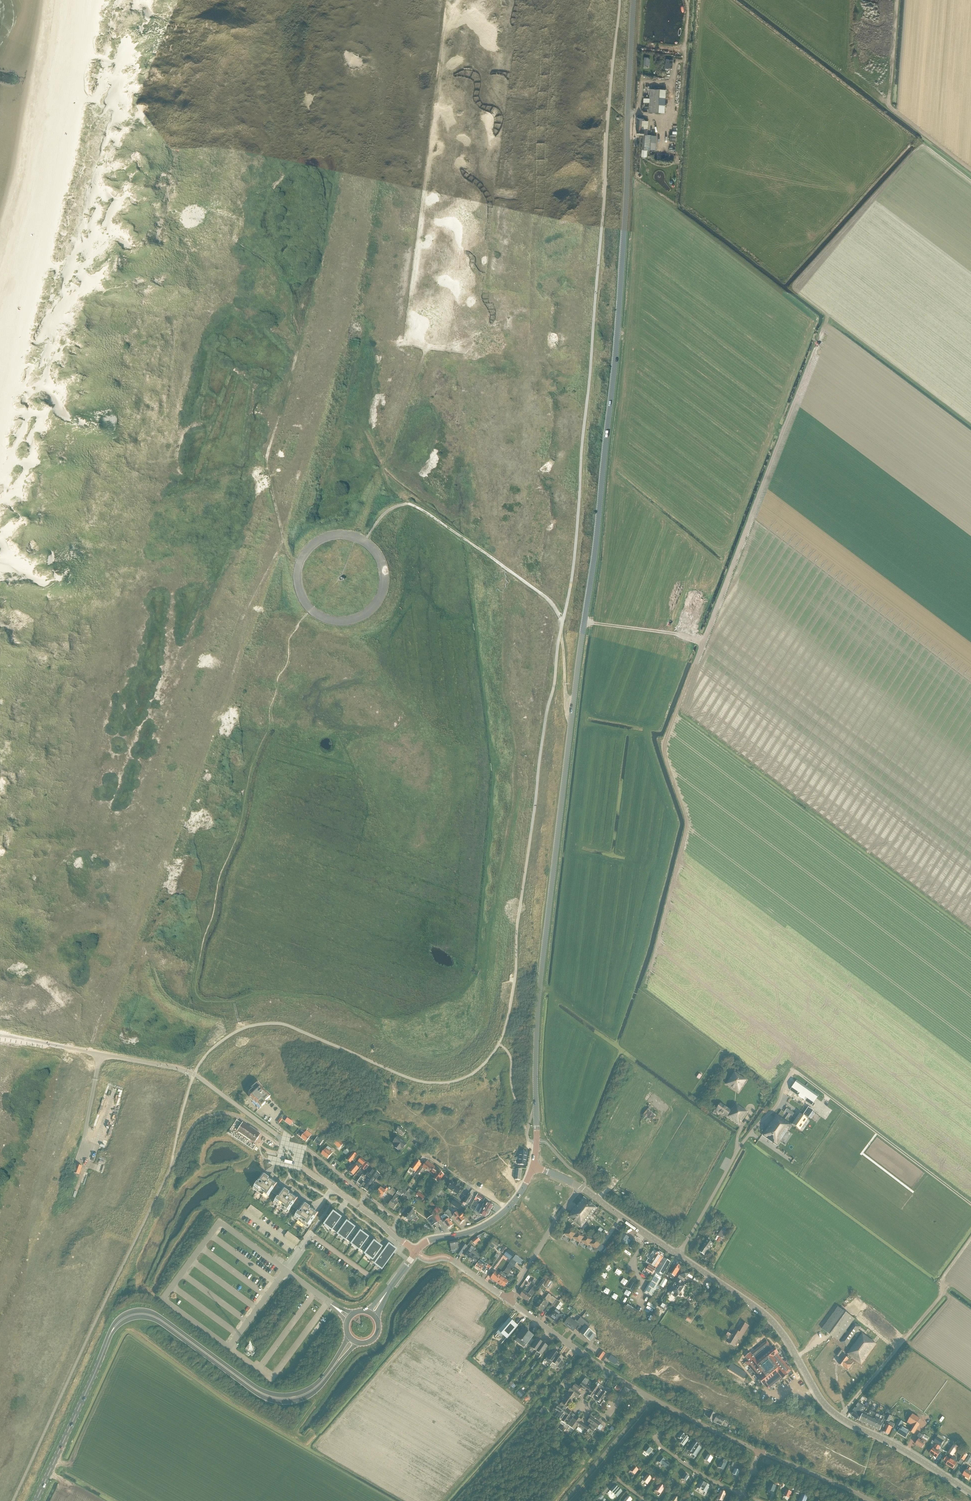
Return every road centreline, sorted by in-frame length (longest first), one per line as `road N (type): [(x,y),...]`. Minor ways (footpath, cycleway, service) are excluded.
road 1 (secondary): [(533,1166),(540,988),(621,299),(634,0)]
road 2 (tertiary): [(970,1494),(833,1412),(765,1314),(582,1187)]
road 3 (secondary): [(36,1500),(112,1331),(126,1317),(156,1317),(278,1398),(316,1387),(352,1340)]
road 4 (track): [(970,179),(918,147),(795,283),(828,316),(767,474)]
road 5 (track): [(679,705),(663,752),(687,823),(641,988)]
road 6 (track): [(365,541),(386,575),(380,601),(359,619),(320,616),(303,598),(301,564),(323,539),(357,537)]
road 7 (track): [(679,705),(767,474)]
road 8 (unclassified): [(870,1500),(651,1398)]
road 9 (track): [(94,1084),(64,1101),(0,1271)]
road 10 (track): [(970,169),(891,107),(896,0)]
road 11 (track): [(407,504),(542,594),(562,625)]
road 12 (track): [(427,345),(381,472),(389,492),(407,504)]
road 13 (unclassified): [(416,1252),(311,1172),(270,1158)]
road 14 (track): [(889,102),(749,0)]
road 15 (secondary): [(416,1252),(497,1217),(533,1166)]
road 16 (unclassified): [(630,1386),(509,1300)]
road 17 (track): [(302,338),(266,469)]
road 18 (residential): [(509,1300),(582,1187)]
road 19 (track): [(970,1239),(942,1279),(942,1295),(903,1342)]
road 20 (track): [(702,643),(585,622)]

